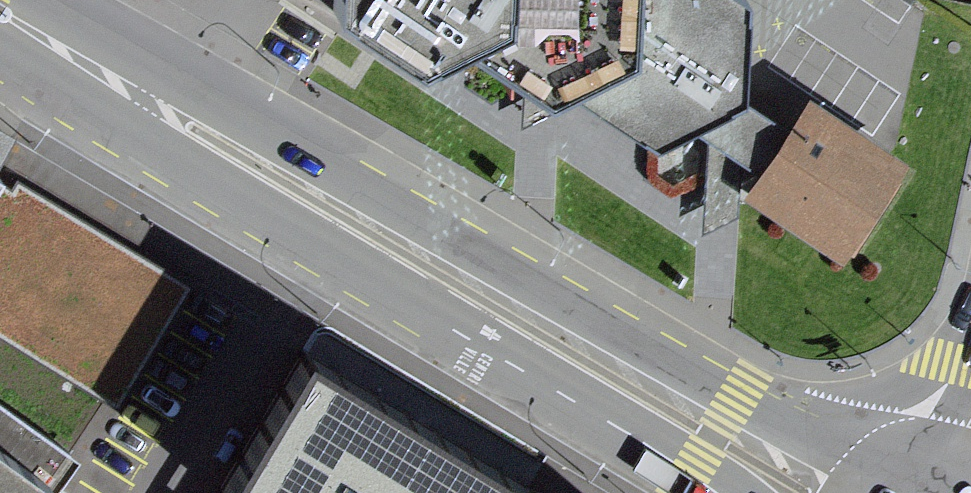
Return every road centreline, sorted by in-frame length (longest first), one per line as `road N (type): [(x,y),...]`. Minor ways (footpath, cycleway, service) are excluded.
road 1 (primary): [(0,49),(692,469),(719,492)]
road 2 (primary): [(758,414),(48,0)]
road 3 (secondary): [(970,305),(909,384),(840,408),(758,414)]
road 4 (primary): [(894,471),(758,414)]

